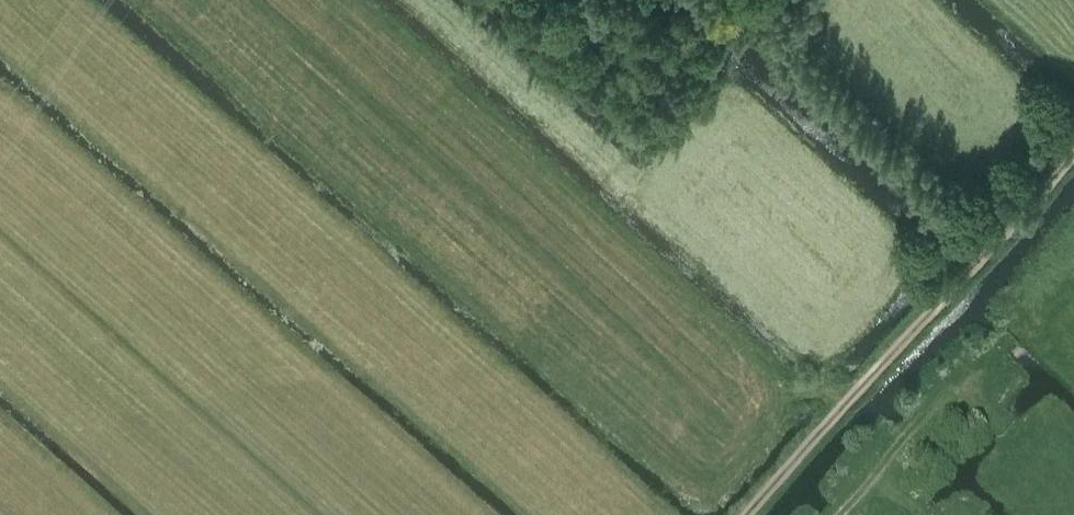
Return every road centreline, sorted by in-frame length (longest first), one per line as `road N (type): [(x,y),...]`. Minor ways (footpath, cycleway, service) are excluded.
road 1 (track): [(744,514),(1073,150)]
road 2 (track): [(708,325),(793,390),(831,396),(828,341),(795,307)]
road 3 (track): [(958,394),(847,514)]

